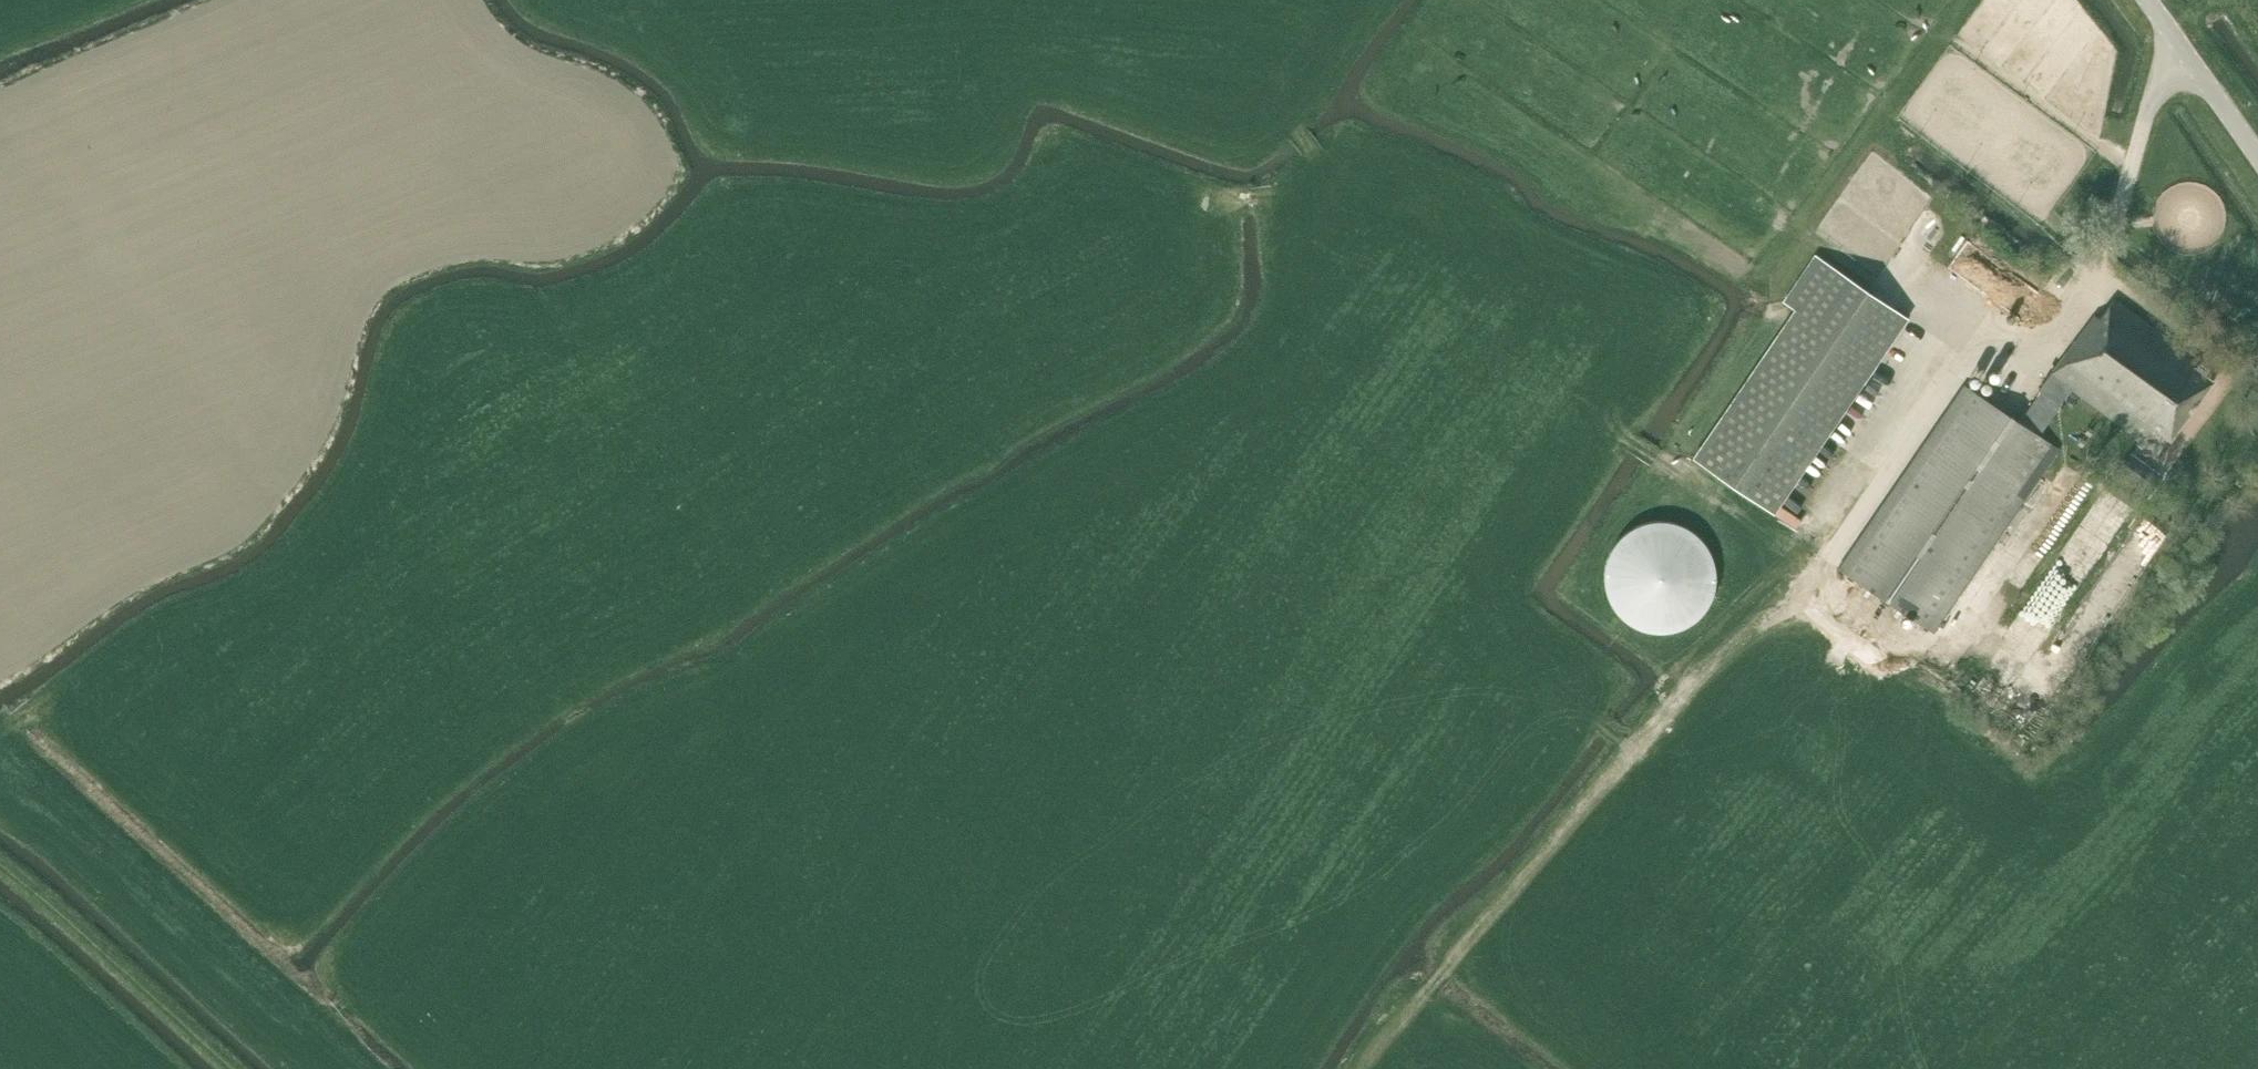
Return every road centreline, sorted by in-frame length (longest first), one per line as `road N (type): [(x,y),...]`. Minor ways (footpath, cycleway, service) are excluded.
road 1 (track): [(0,861),(238,1068)]
road 2 (tertiary): [(2257,155),(2148,0)]

